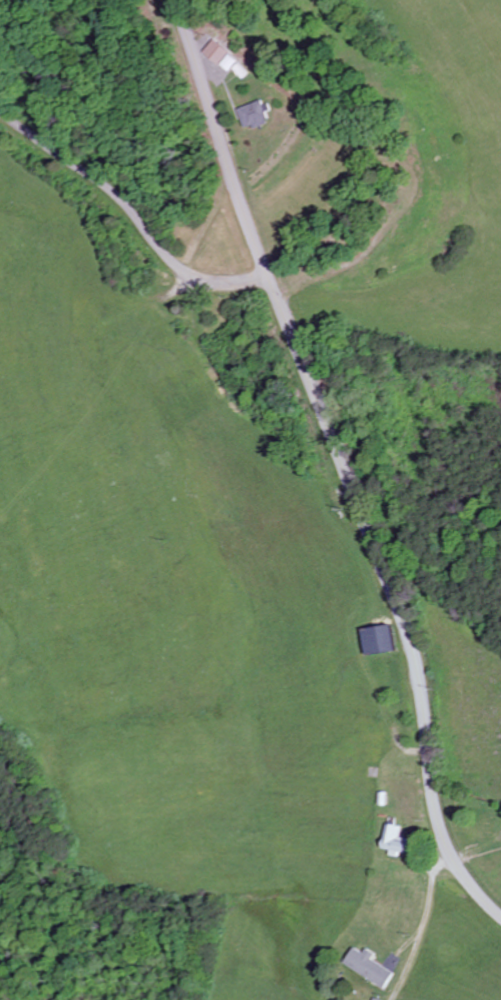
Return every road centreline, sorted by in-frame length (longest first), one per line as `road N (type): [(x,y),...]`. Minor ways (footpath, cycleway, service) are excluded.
road 1 (secondary): [(500,916),(464,876),(443,837),(401,612),(245,218),(178,0)]
road 2 (residential): [(0,111),(105,185),(187,280),(272,289)]
road 3 (residential): [(449,849),(392,999)]

